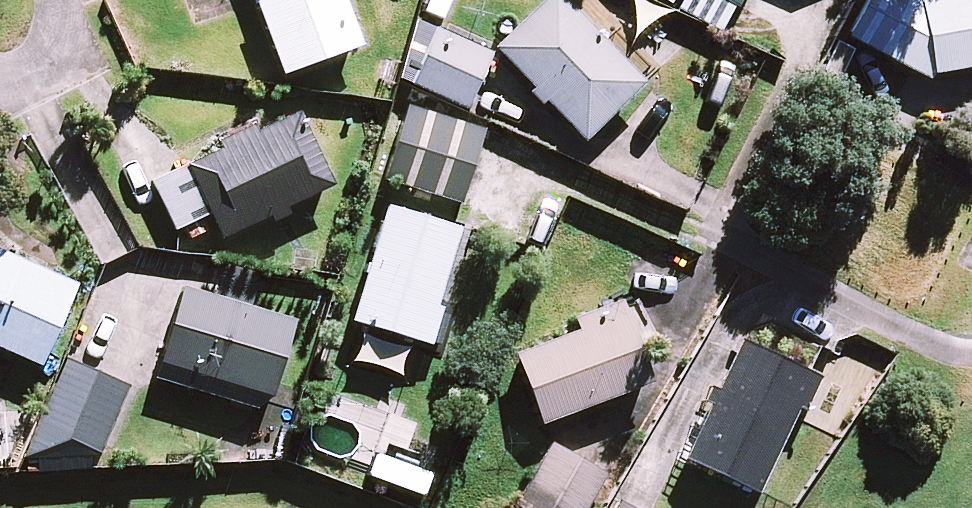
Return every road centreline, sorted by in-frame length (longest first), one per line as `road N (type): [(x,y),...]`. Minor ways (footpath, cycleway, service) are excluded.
road 1 (residential): [(65,0),(51,61),(15,93),(0,89)]

